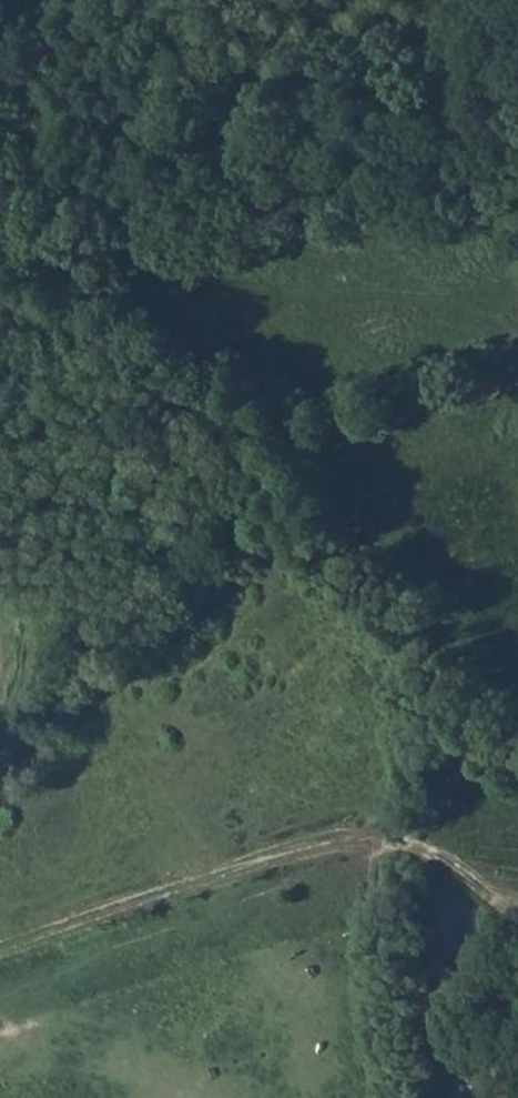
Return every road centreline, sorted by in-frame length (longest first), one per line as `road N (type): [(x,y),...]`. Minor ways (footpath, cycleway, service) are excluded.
road 1 (track): [(0,946),(335,838),(449,859),(517,908)]

